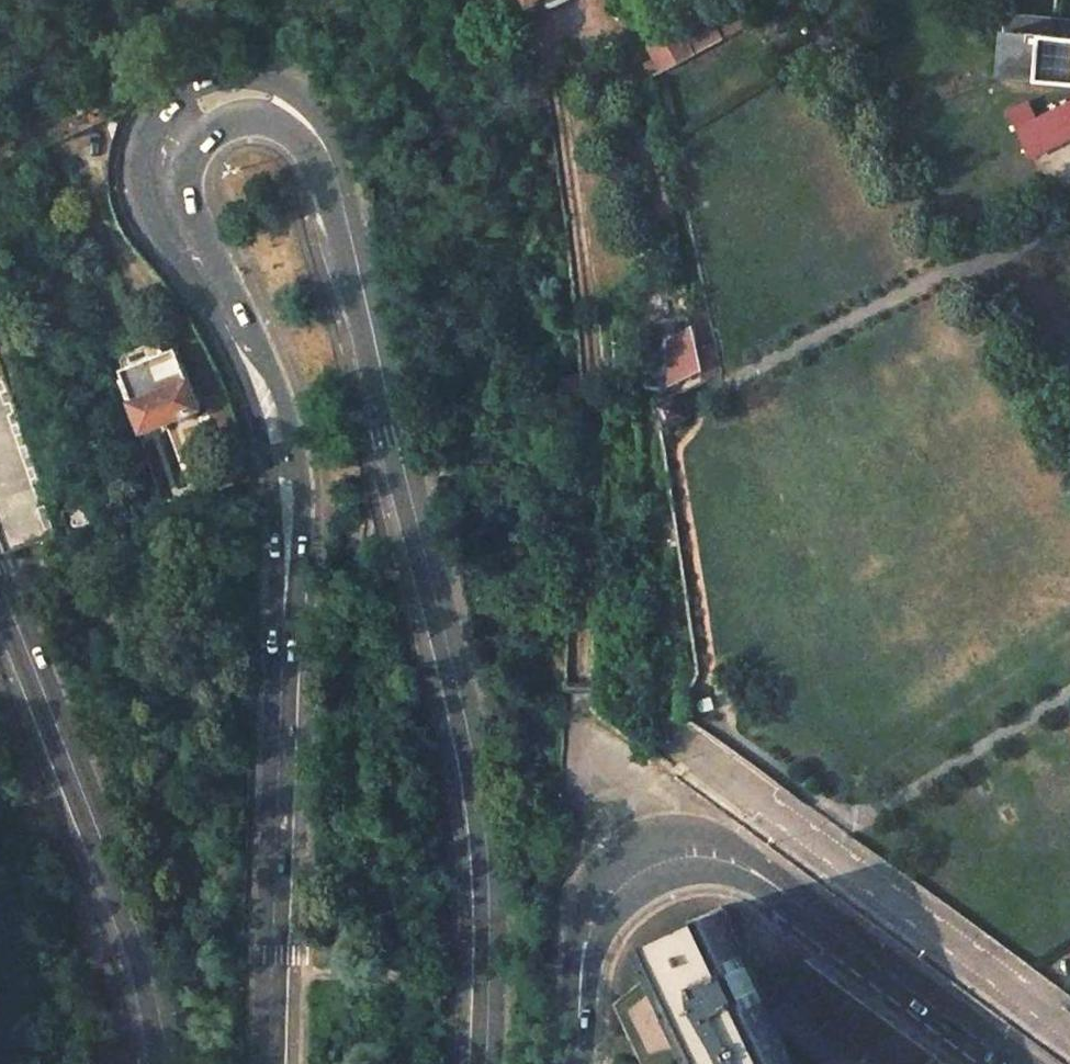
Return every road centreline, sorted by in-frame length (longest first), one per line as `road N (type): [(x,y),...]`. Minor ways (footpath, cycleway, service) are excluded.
road 1 (secondary): [(270,1063),(288,538),(280,470),(263,391),(220,295),(166,212),(153,164),(170,121),(203,94),(242,89),(285,99),(326,153),(339,197),(484,815),(486,1063)]
road 2 (primary): [(139,0),(1069,94)]
road 3 (secondary): [(576,1063),(592,920),(613,879),(669,849),(749,871),(1004,1063)]
road 4 (primary): [(1069,48),(555,0)]
road 5 (secondary): [(0,593),(155,988),(167,1063)]
road 6 (residential): [(1069,1027),(672,733)]

